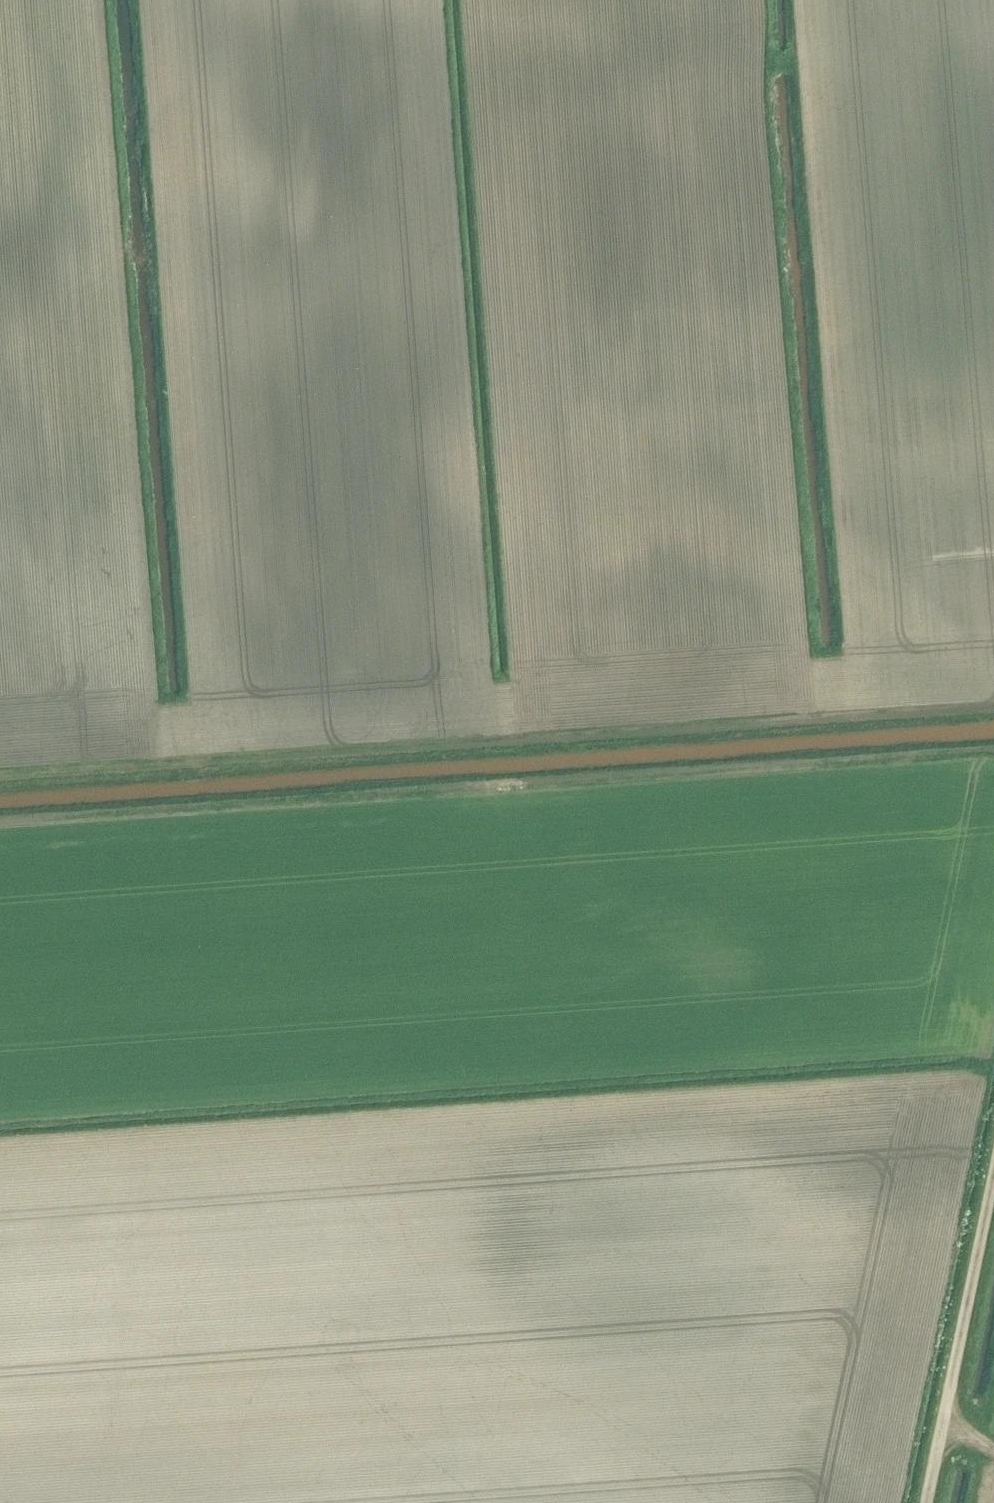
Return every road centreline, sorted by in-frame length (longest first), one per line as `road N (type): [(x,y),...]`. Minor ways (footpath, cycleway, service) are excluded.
road 1 (unclassified): [(930,1502),(993,1180)]

